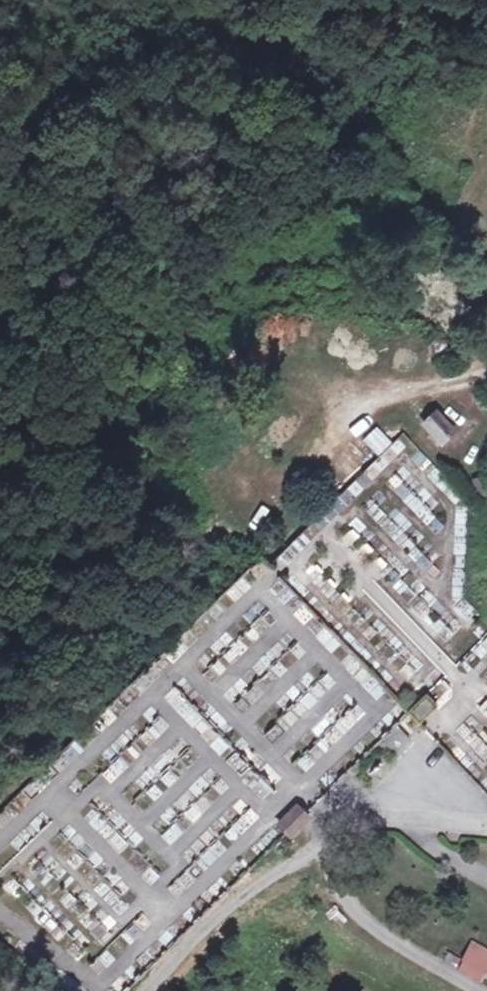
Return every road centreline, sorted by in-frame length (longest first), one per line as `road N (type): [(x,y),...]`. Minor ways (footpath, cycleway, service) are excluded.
road 1 (residential): [(148,990),(251,884),(326,844),(380,819),(486,828)]

